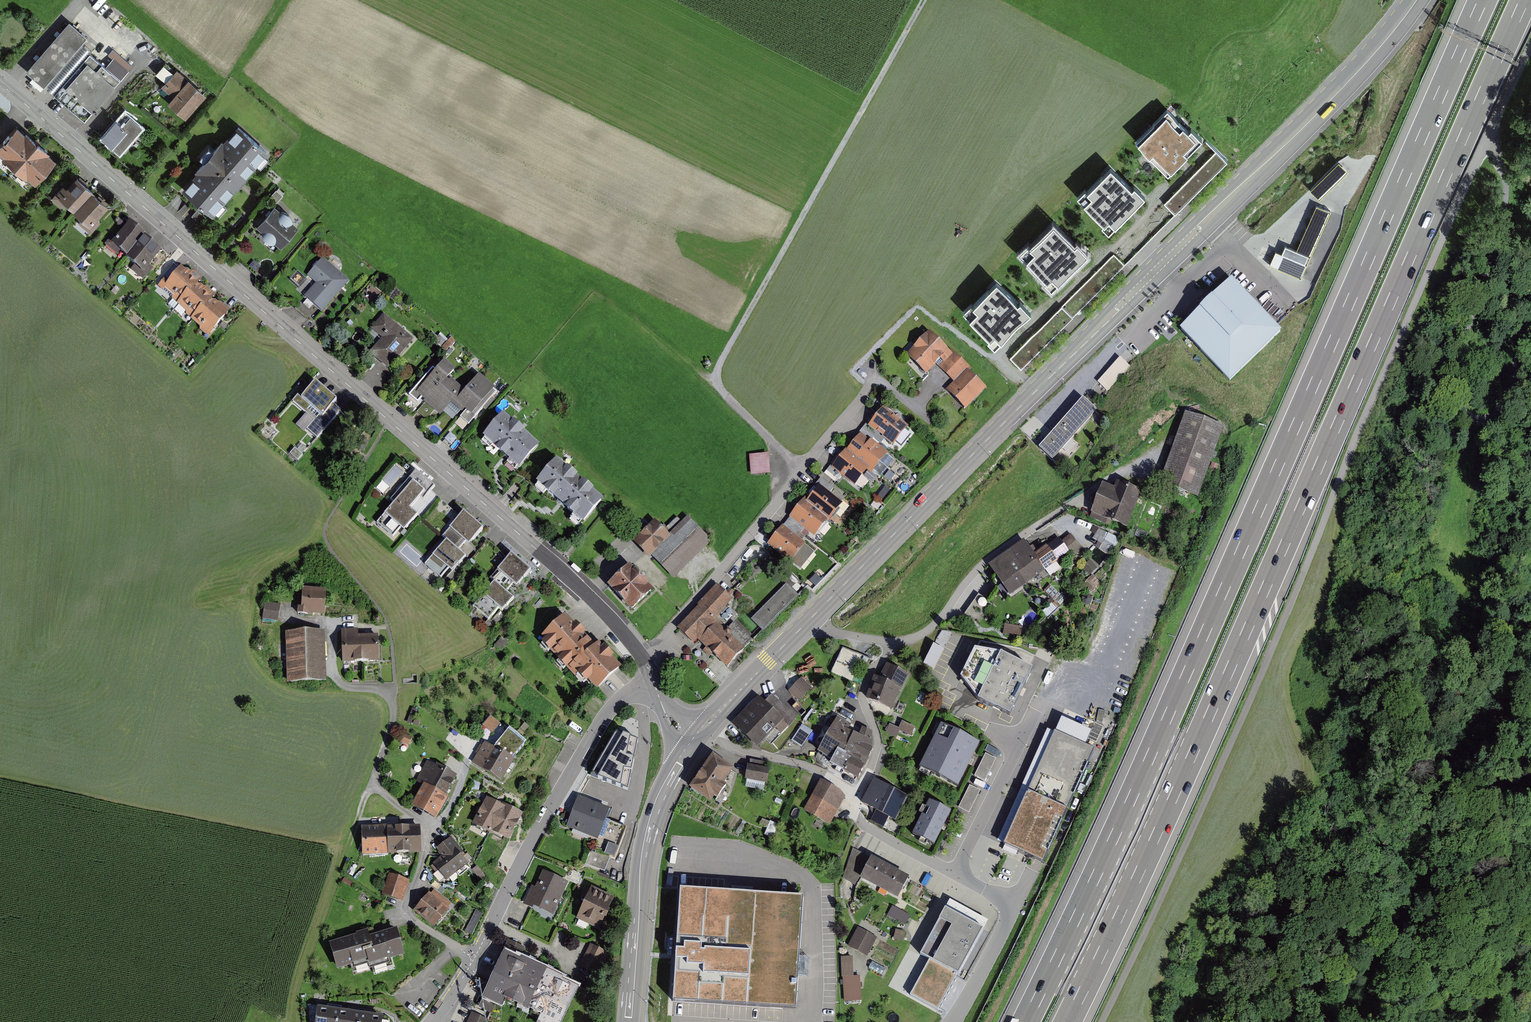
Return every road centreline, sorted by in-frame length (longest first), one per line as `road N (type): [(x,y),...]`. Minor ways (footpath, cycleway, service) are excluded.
road 1 (motorway): [(1483,0),(1026,1021)]
road 2 (motorway): [(1068,1021),(1525,0)]
road 3 (primary): [(1416,0),(1336,94),(701,729)]
road 4 (residential): [(0,84),(544,554),(643,659)]
road 5 (track): [(803,469),(714,379),(922,0)]
road 6 (residential): [(643,659),(874,381),(931,421)]
road 7 (track): [(1530,329),(1500,411),(1469,419),(1459,401),(1463,353),(1506,197),(1492,131)]
road 8 (residential): [(432,1021),(609,710),(655,684)]
road 9 (residential): [(701,729),(745,754),(827,772),(869,829),(956,874)]
road 10 (primary): [(691,742),(645,837),(629,1021)]
road 11 (track): [(299,1021),(298,994),(366,794),(376,790)]
road 12 (residential): [(954,1021),(1010,913),(956,874)]
road 13 (residential): [(956,874),(1021,742)]

